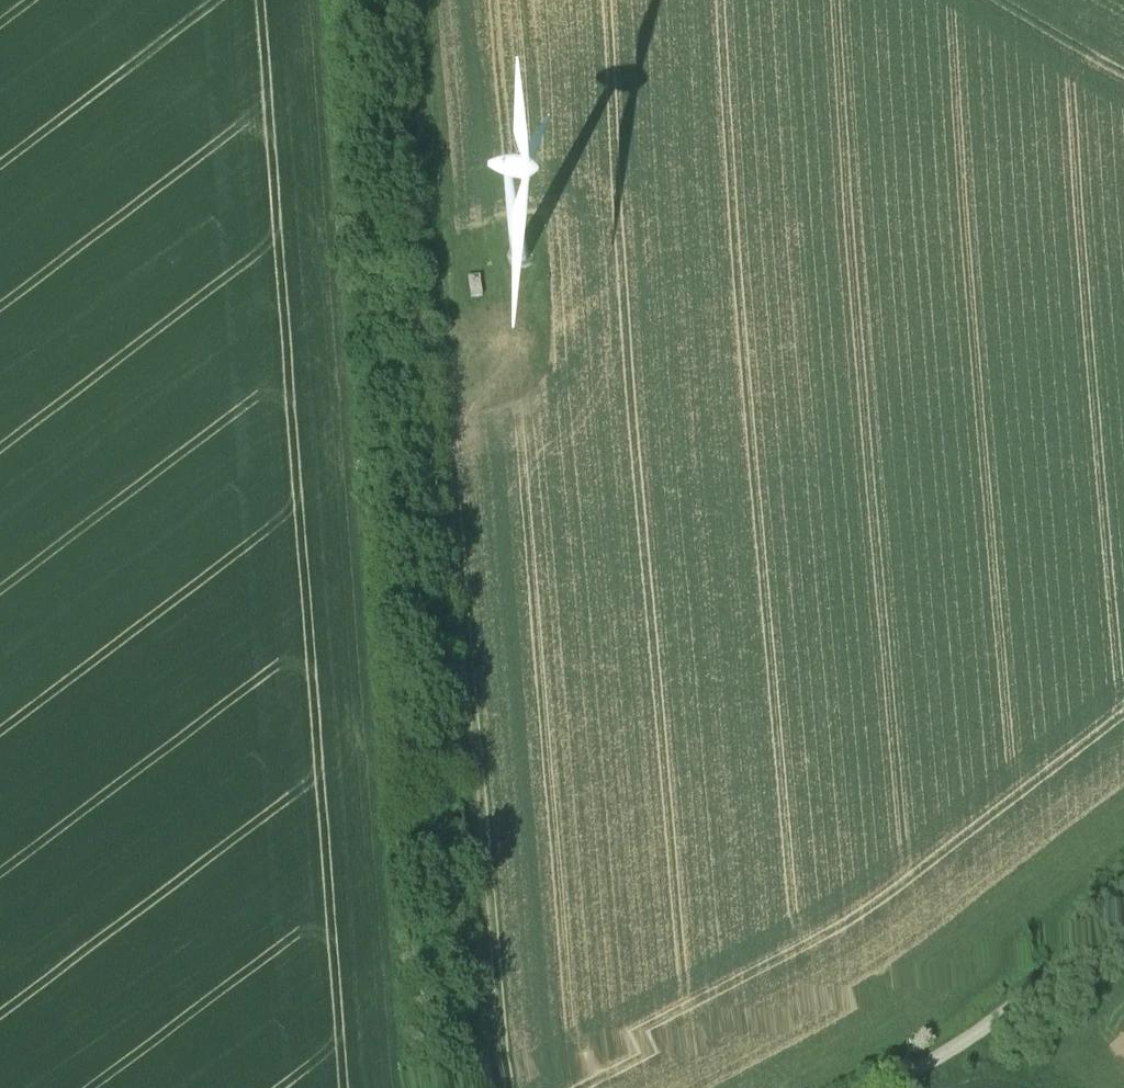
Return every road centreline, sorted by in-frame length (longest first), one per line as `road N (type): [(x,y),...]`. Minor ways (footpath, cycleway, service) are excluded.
road 1 (track): [(507,1087),(457,481),(477,428),(516,406),(526,387),(521,283)]
road 2 (unclassified): [(864,1087),(941,1045),(1123,912)]

